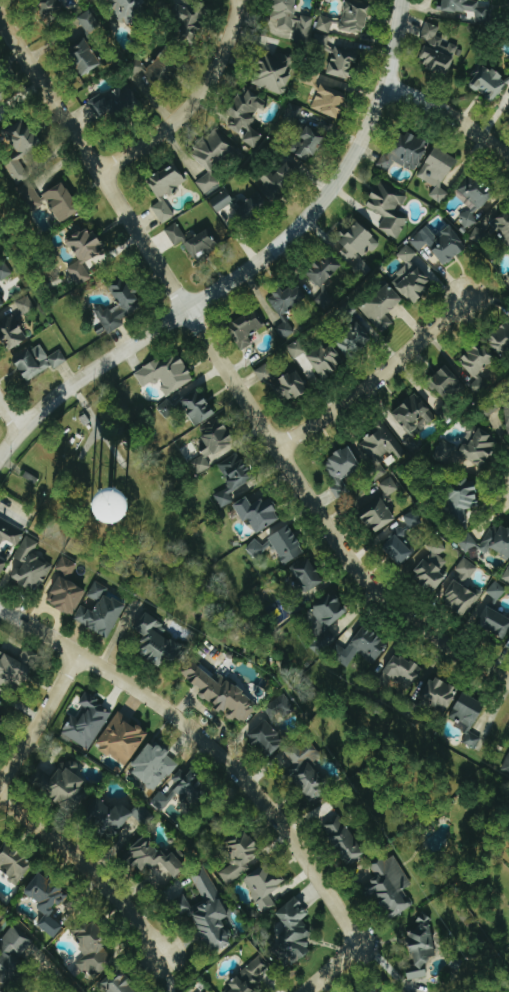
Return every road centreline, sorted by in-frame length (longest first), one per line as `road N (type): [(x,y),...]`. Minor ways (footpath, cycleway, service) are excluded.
road 1 (residential): [(508,676),(426,626),(363,567),(0,18)]
road 2 (tertiary): [(0,462),(72,385),(254,266),(313,213),(370,122),(402,0)]
road 3 (residential): [(360,943),(294,840),(207,742),(0,607)]
road 4 (residential): [(102,175),(190,116),(232,53),(243,0)]
road 5 (residential): [(285,448),(468,303)]
road 6 (residential): [(0,794),(114,889),(167,955)]
road 7 (residential): [(0,794),(78,655)]
road 8 (residential): [(508,155),(450,112),(384,85)]

